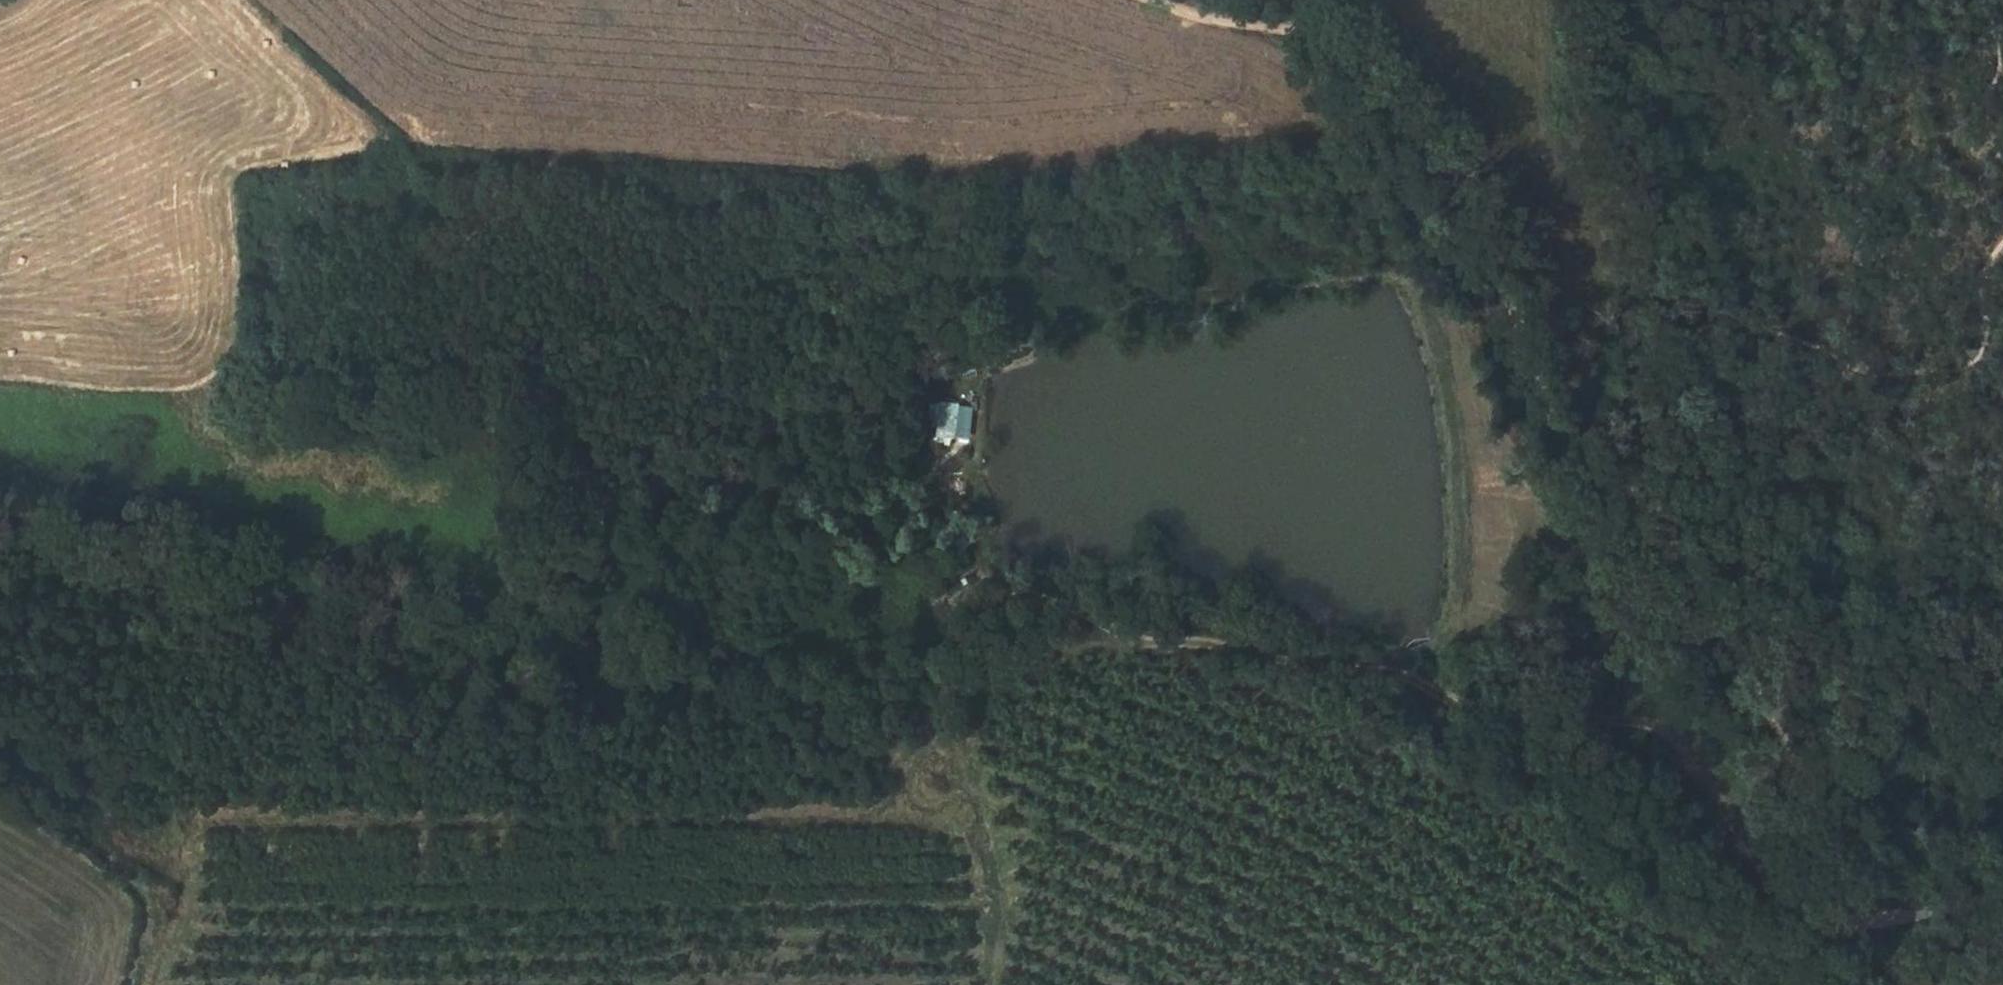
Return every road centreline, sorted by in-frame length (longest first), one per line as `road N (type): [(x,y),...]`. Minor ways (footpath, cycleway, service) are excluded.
road 1 (track): [(1180,0),(1341,40),(1471,165),(1489,255),(1571,426),(1657,518)]
road 2 (track): [(1839,912),(1776,895),(1661,716),(1601,698),(1487,713),(1444,698),(1400,658)]
road 3 (track): [(1763,708),(1810,812),(1821,887),(1839,912),(1864,921),(2002,900)]
road 4 (track): [(1758,679),(1657,518)]

